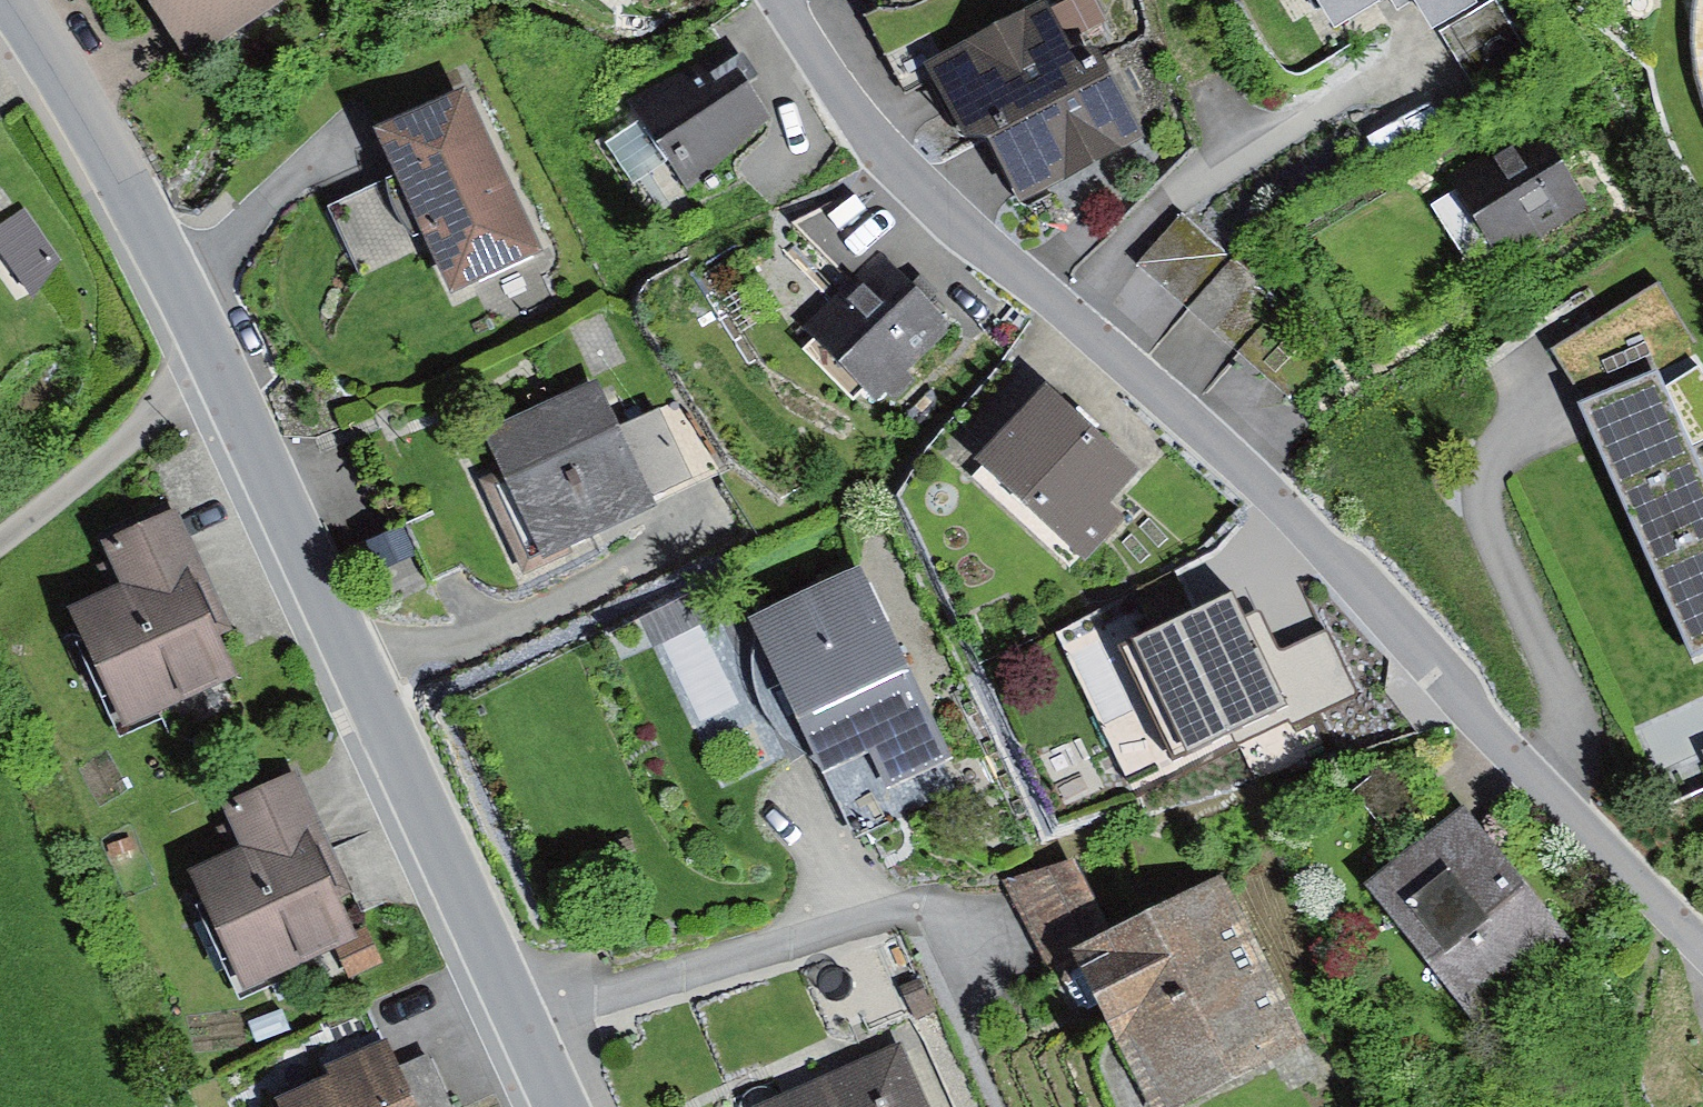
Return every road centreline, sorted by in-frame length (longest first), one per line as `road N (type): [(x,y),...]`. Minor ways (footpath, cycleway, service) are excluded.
road 1 (residential): [(777,0),(865,131),(914,188),(1229,458),(1702,944)]
road 2 (tertiary): [(204,354),(551,1106)]
road 3 (tertiary): [(14,0),(204,354)]
road 4 (residential): [(0,548),(106,460),(204,354)]

